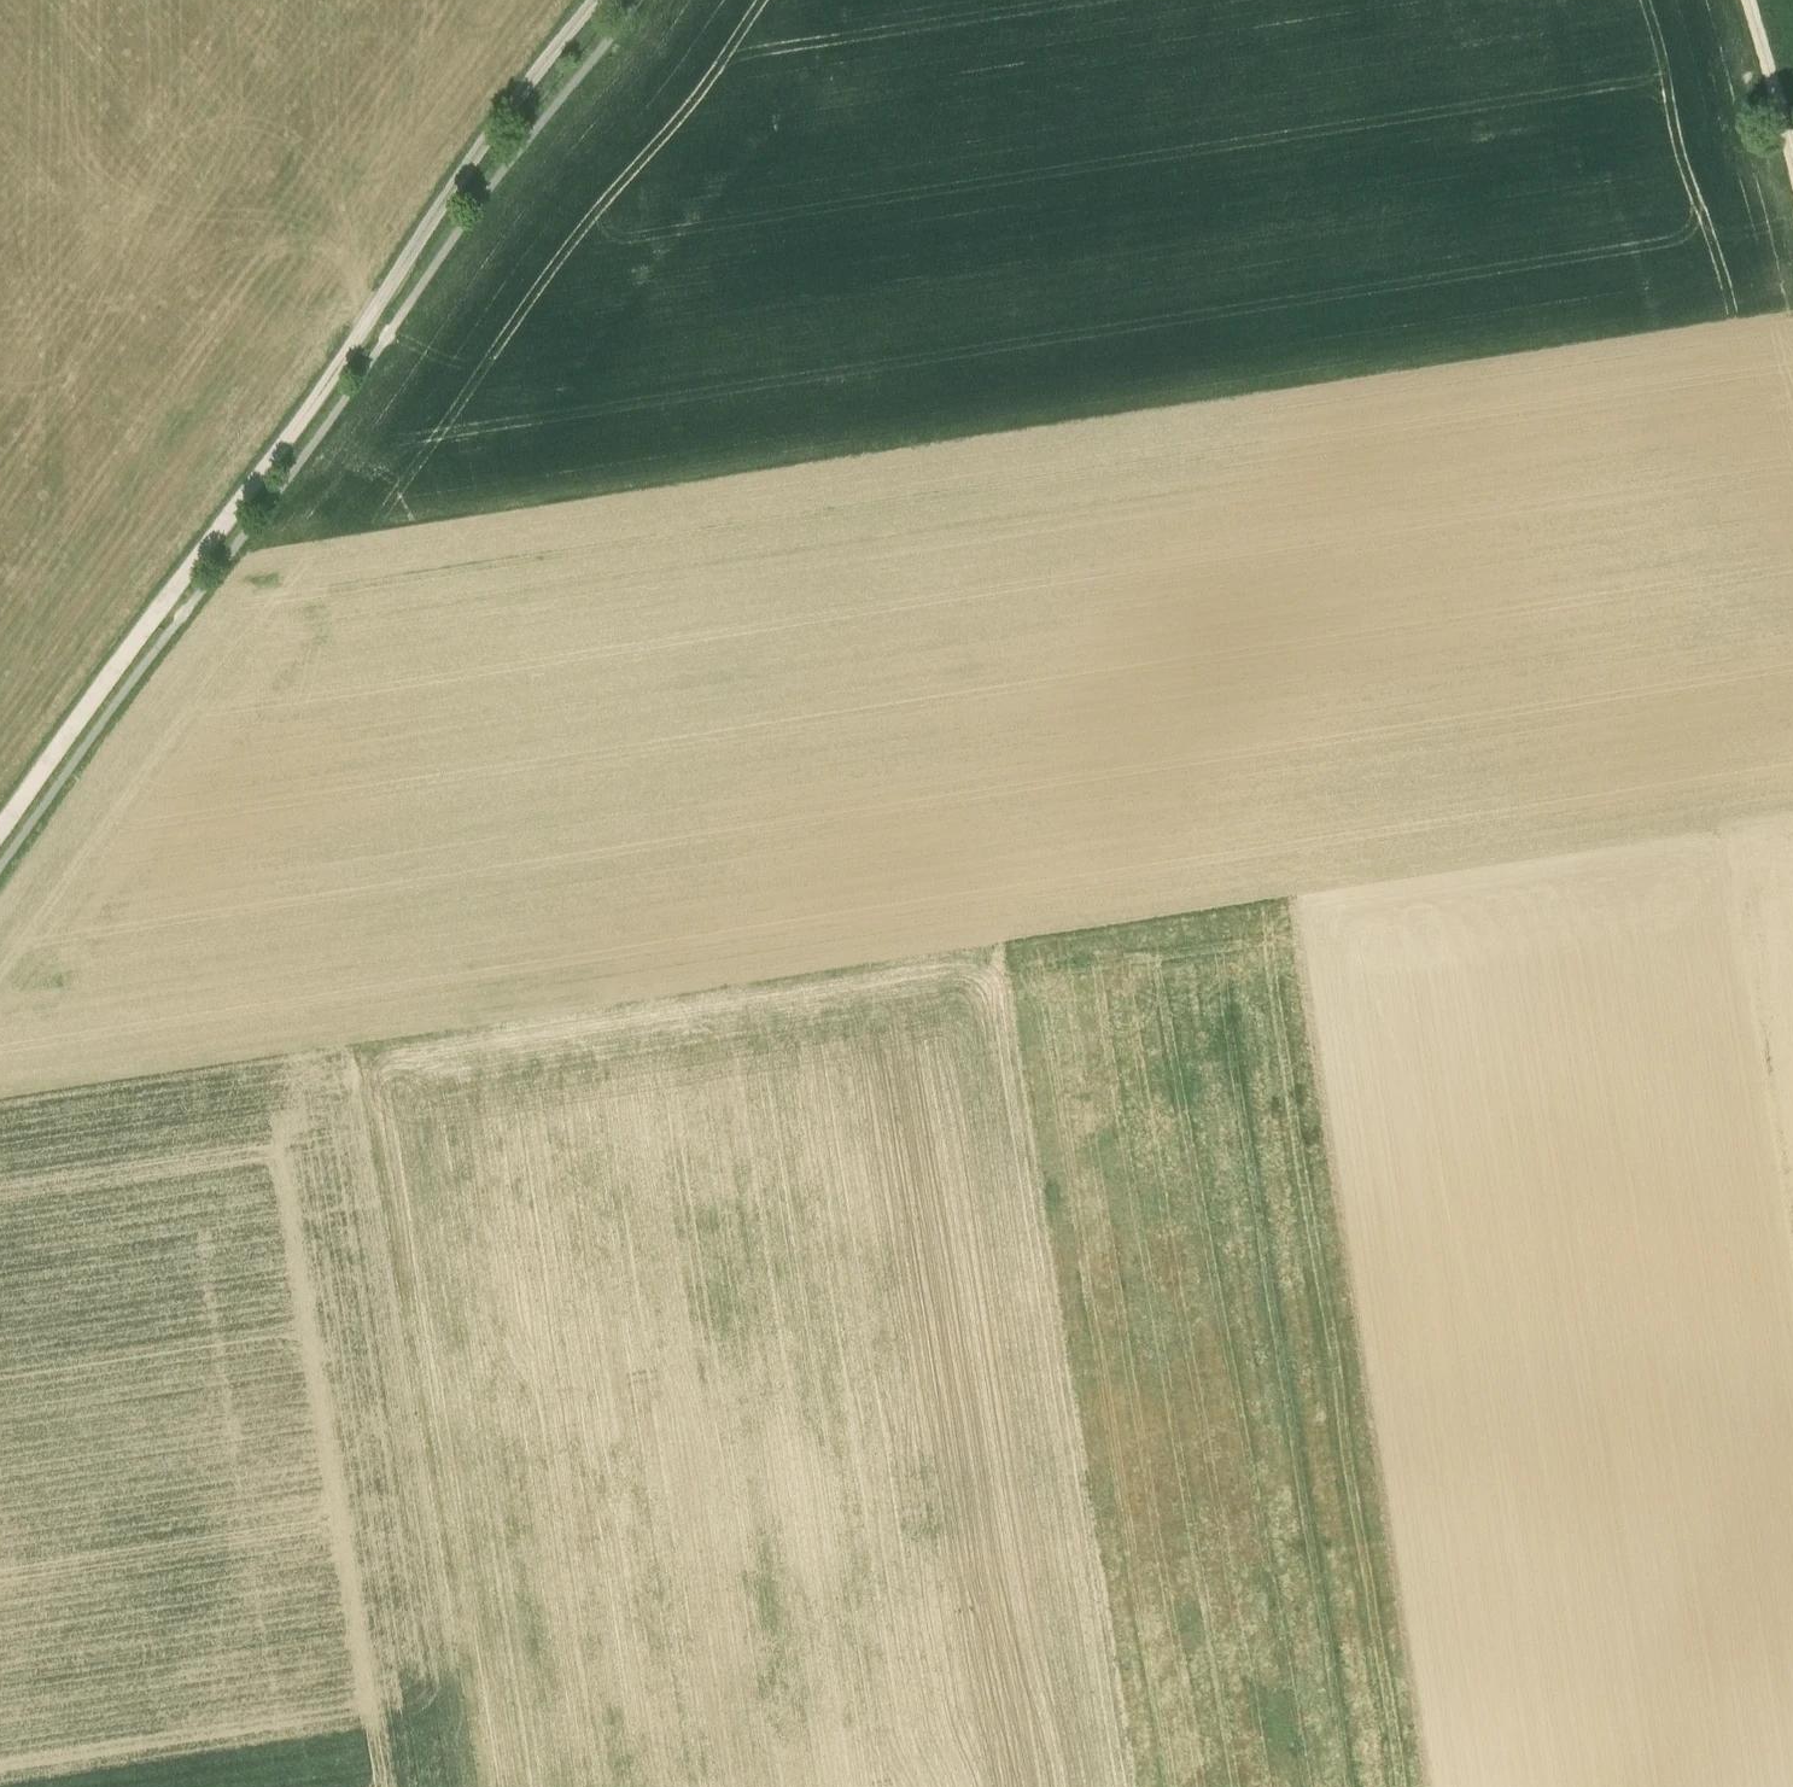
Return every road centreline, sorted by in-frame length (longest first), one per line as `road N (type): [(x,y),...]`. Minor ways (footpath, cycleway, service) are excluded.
road 1 (track): [(595,0),(461,175),(288,440),(0,828)]
road 2 (track): [(1749,0),(1792,158)]

